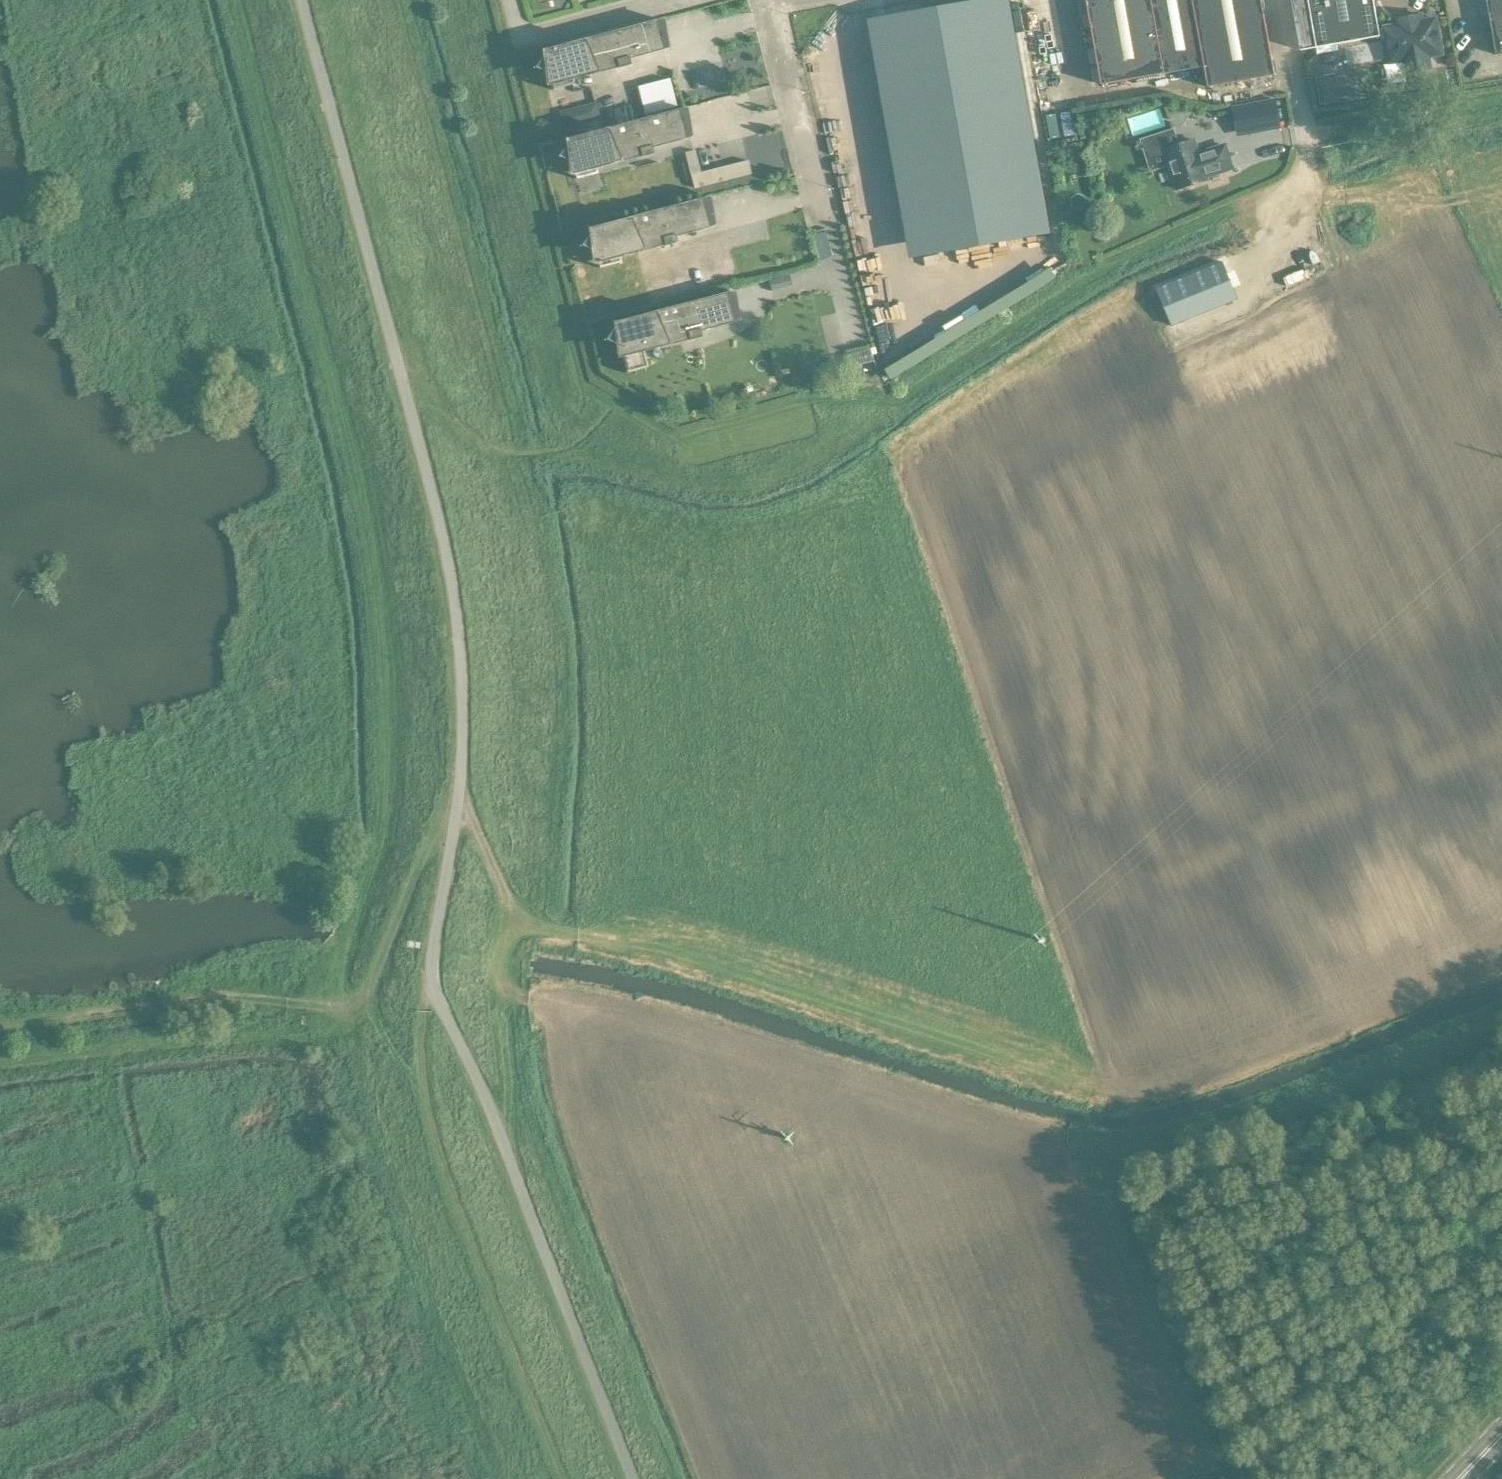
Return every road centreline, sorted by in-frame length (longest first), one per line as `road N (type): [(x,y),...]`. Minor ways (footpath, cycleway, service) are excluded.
road 1 (unclassified): [(634,1478),(433,985),(464,704),(451,574),(302,0)]
road 2 (track): [(568,1478),(507,1336),(427,1099),(421,1050),(433,985)]
road 3 (track): [(315,1035),(346,1025),(368,999),(452,800),(470,805),(511,903),(511,953)]
road 4 (unclassified): [(831,227),(773,0)]

